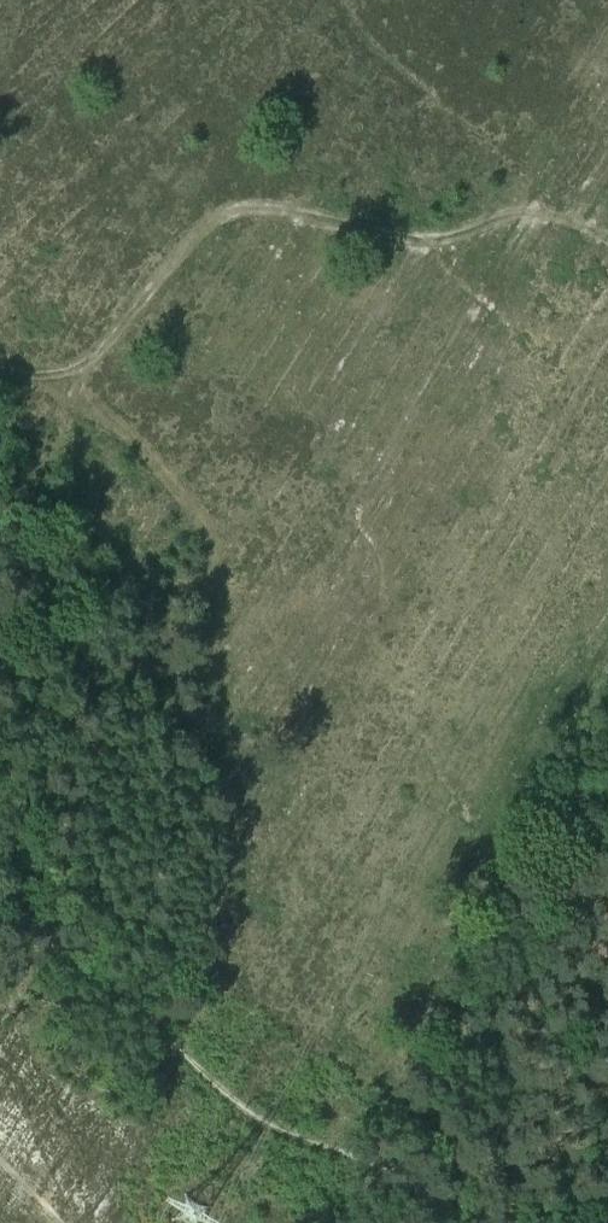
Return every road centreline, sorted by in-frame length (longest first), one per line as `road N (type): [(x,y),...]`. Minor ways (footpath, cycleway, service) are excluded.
road 1 (track): [(0,367),(49,375),(87,363),(175,255),(232,209),(278,206),(419,233),(551,217)]

